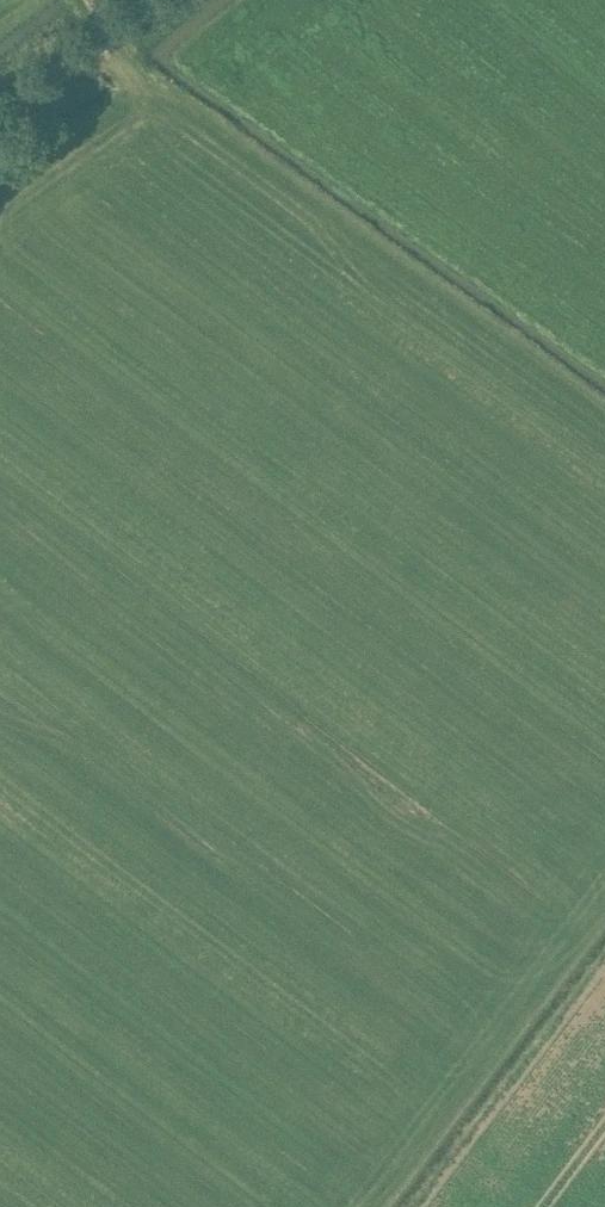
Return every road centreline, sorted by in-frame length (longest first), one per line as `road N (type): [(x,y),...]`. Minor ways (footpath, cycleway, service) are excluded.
road 1 (unclassified): [(0,118),(159,0)]

